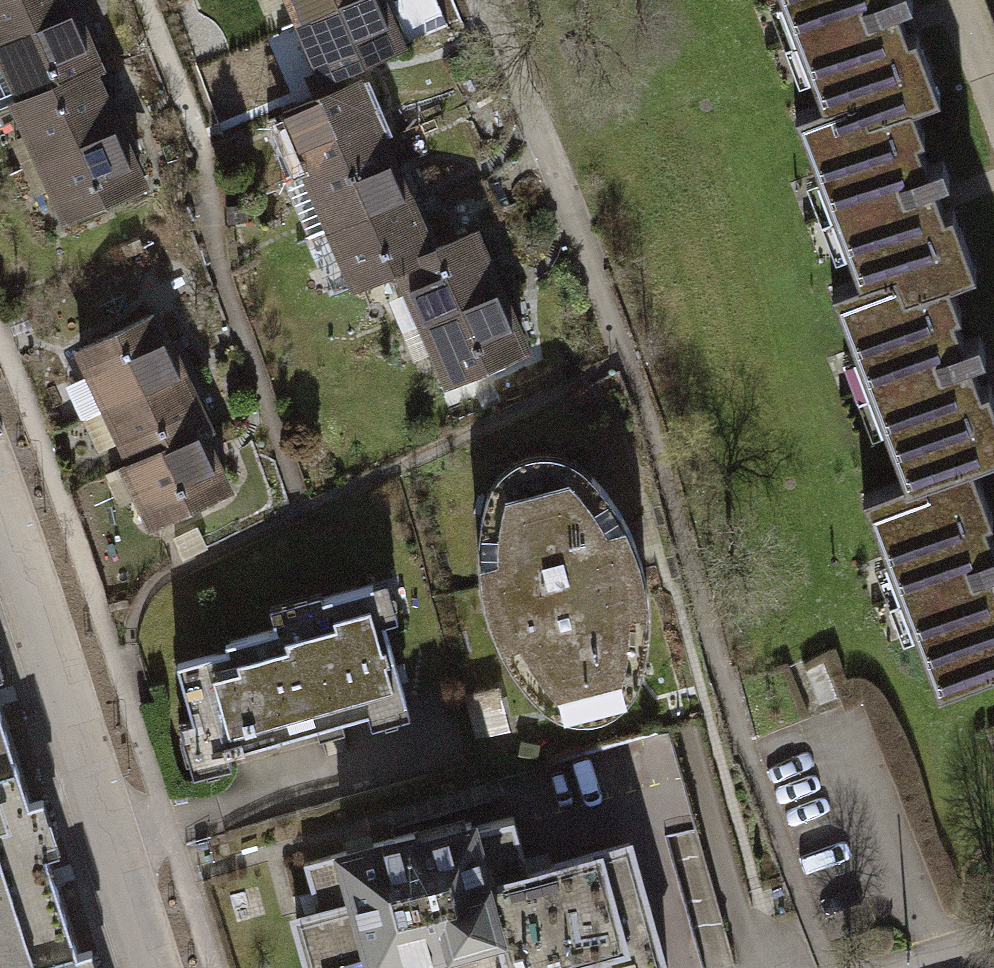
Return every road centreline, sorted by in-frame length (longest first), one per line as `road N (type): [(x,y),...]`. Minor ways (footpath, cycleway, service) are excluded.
road 1 (residential): [(142,967),(0,524)]

